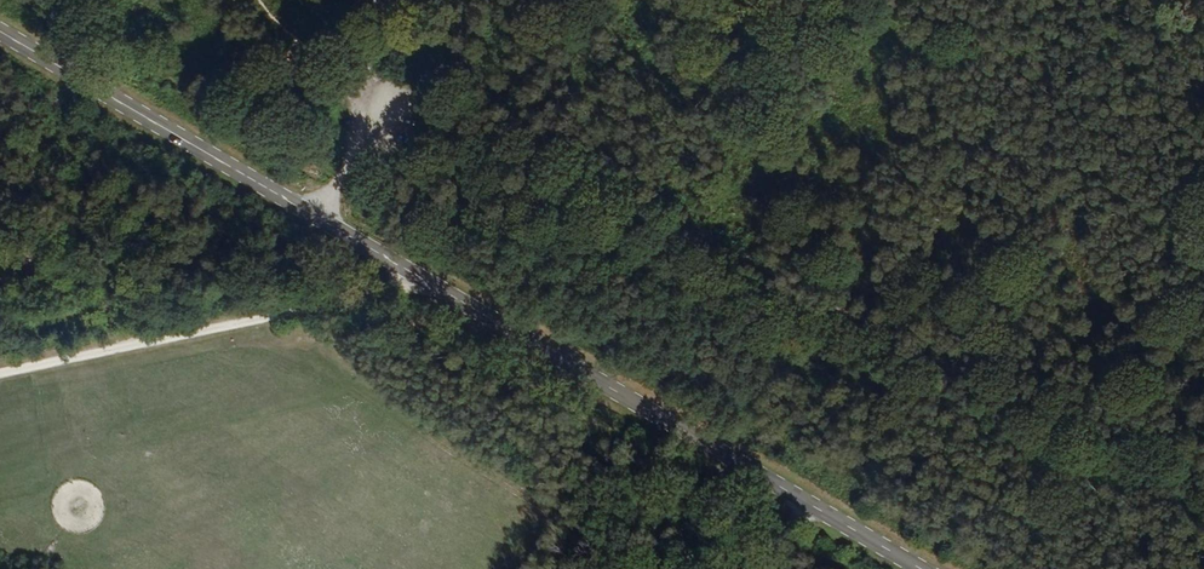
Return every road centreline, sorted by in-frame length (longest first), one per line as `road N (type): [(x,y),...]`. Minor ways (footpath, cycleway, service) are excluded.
road 1 (track): [(342,166),(403,182),(616,185),(1072,403),(1203,449)]
road 2 (primary): [(405,272),(923,568)]
road 3 (primary): [(0,33),(405,272)]
road 4 (unclassified): [(0,371),(287,312),(405,272)]
road 5 (track): [(265,0),(369,108),(320,218)]

